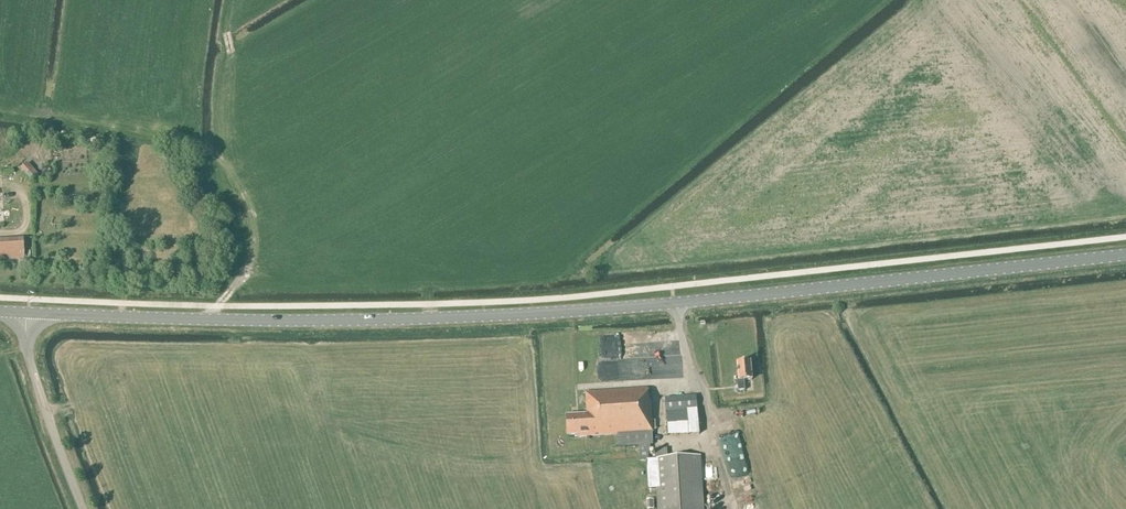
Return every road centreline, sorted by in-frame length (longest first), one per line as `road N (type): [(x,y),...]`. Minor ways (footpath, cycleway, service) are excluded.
road 1 (secondary): [(28,313),(293,328),(487,321),(1125,257)]
road 2 (unclassified): [(82,508),(27,347),(28,313)]

